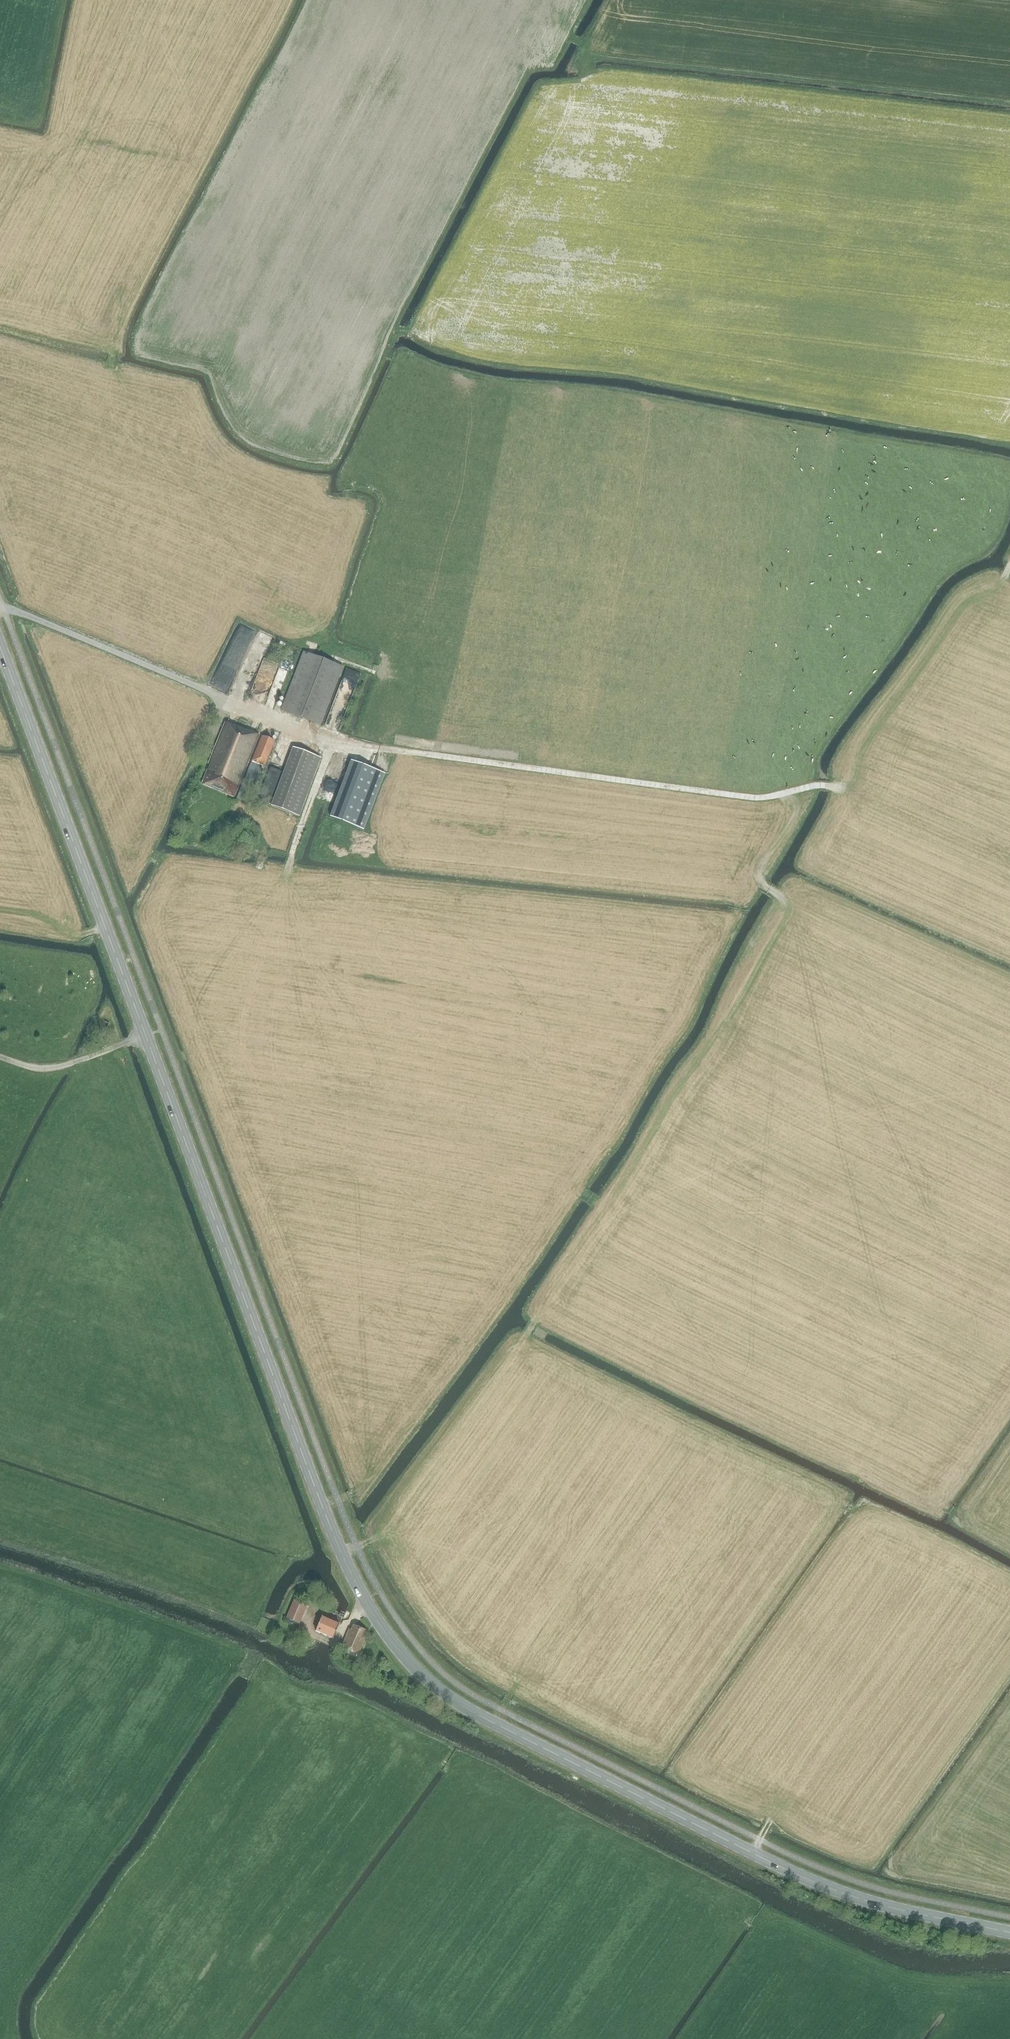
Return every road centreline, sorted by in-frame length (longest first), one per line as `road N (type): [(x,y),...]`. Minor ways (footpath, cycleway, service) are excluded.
road 1 (tertiary): [(1009,1933),(903,1911),(796,1875),(456,1703),(395,1646),(363,1597),(320,1500),(0,648)]

